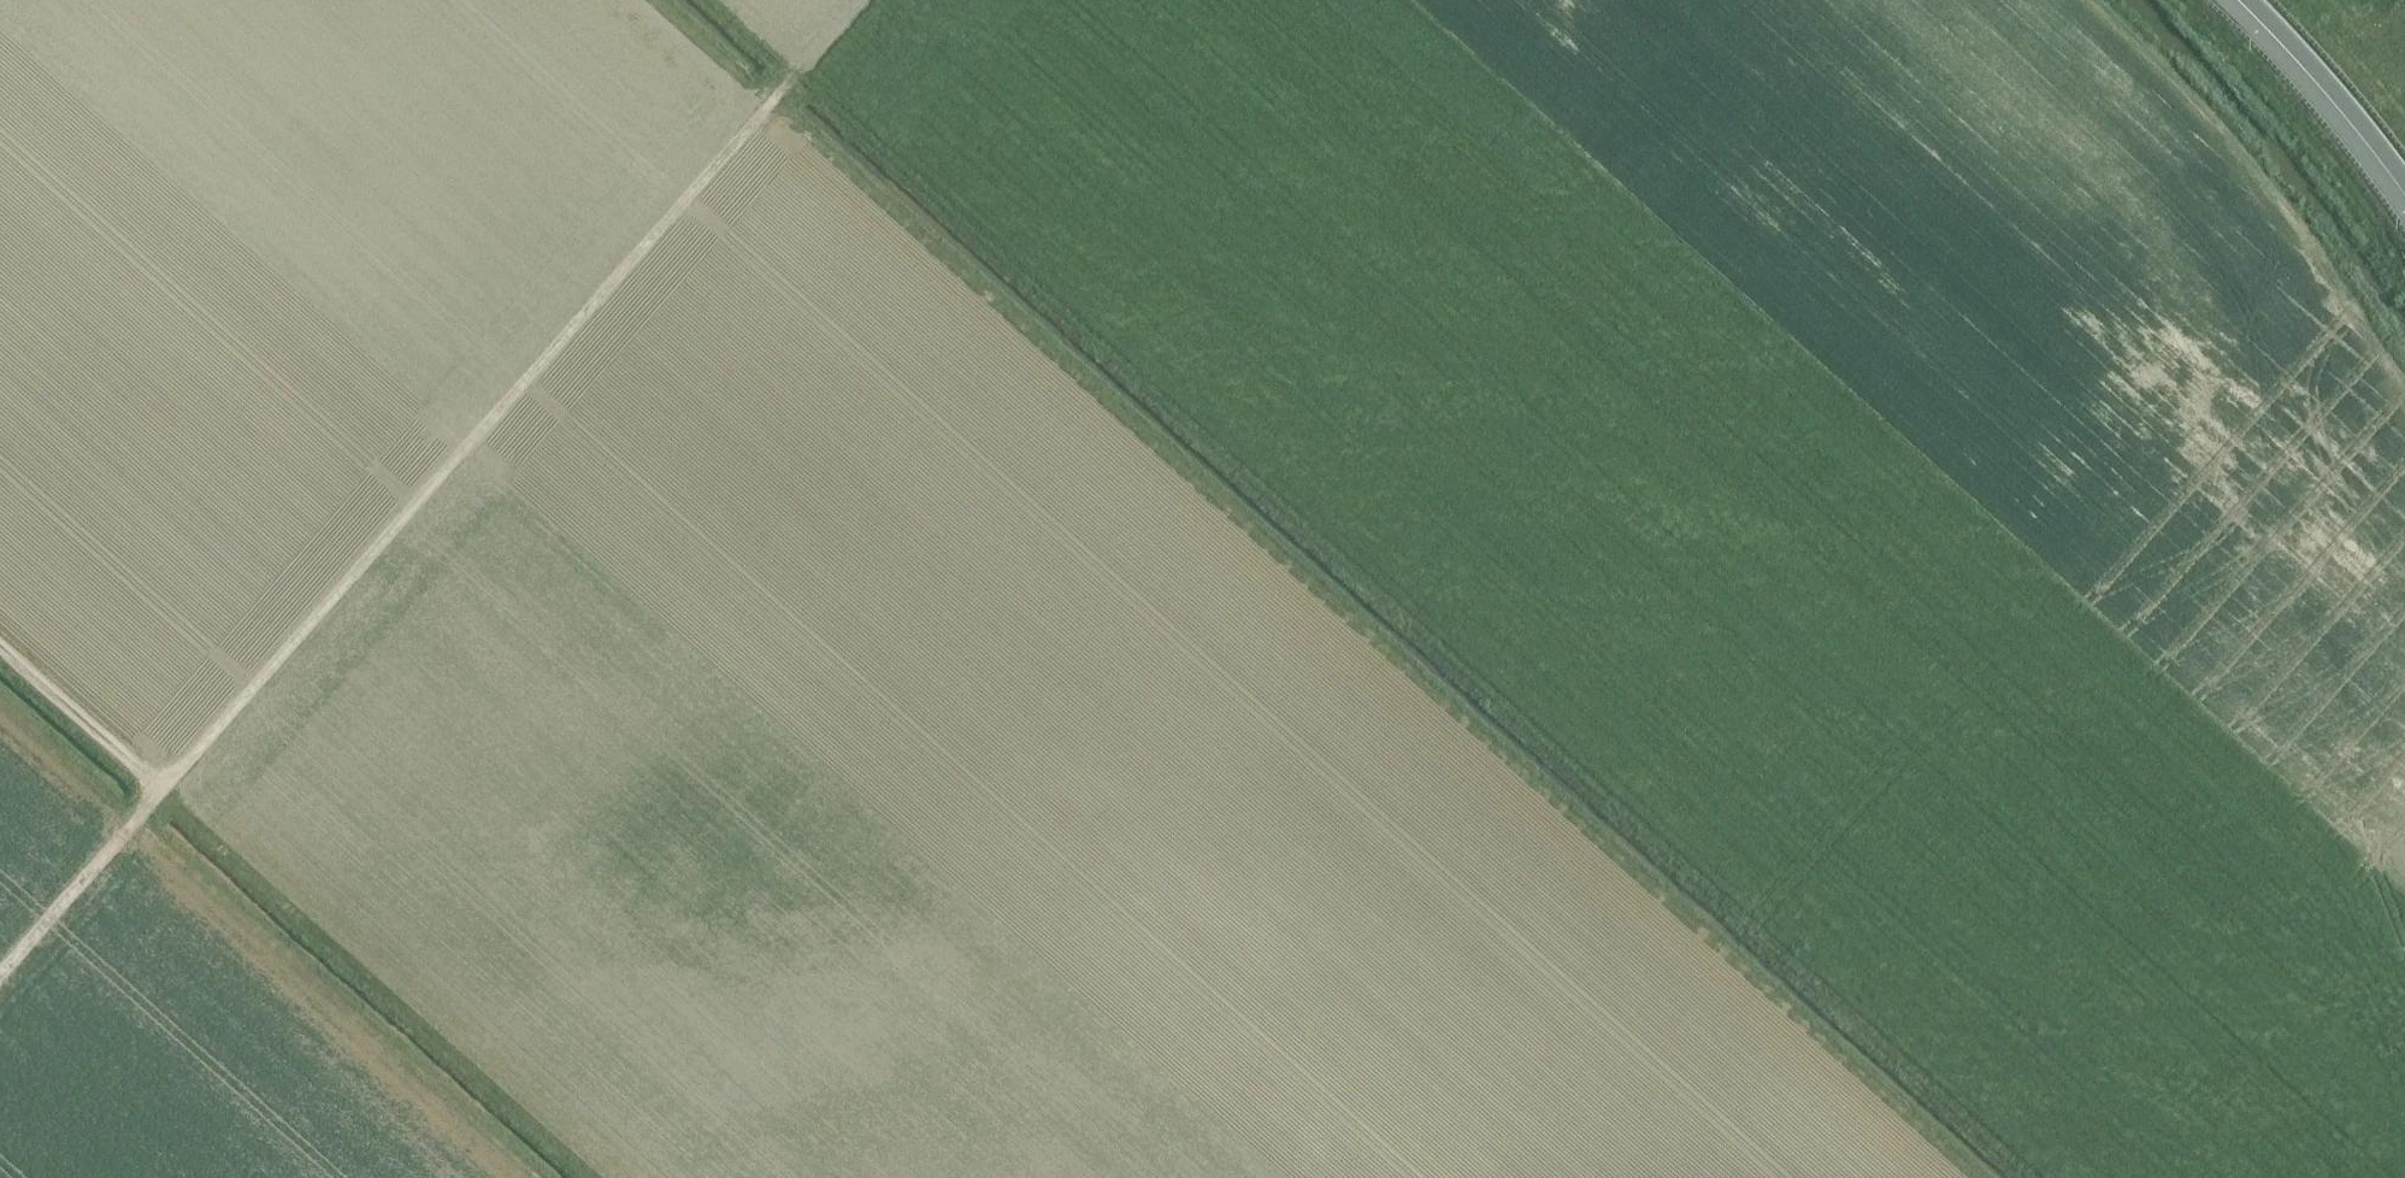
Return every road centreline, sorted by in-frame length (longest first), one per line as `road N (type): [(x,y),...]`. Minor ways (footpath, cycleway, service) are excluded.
road 1 (track): [(0,977),(795,81)]
road 2 (motorway): [(2249,0),(2404,176)]
road 3 (track): [(0,645),(166,793)]

